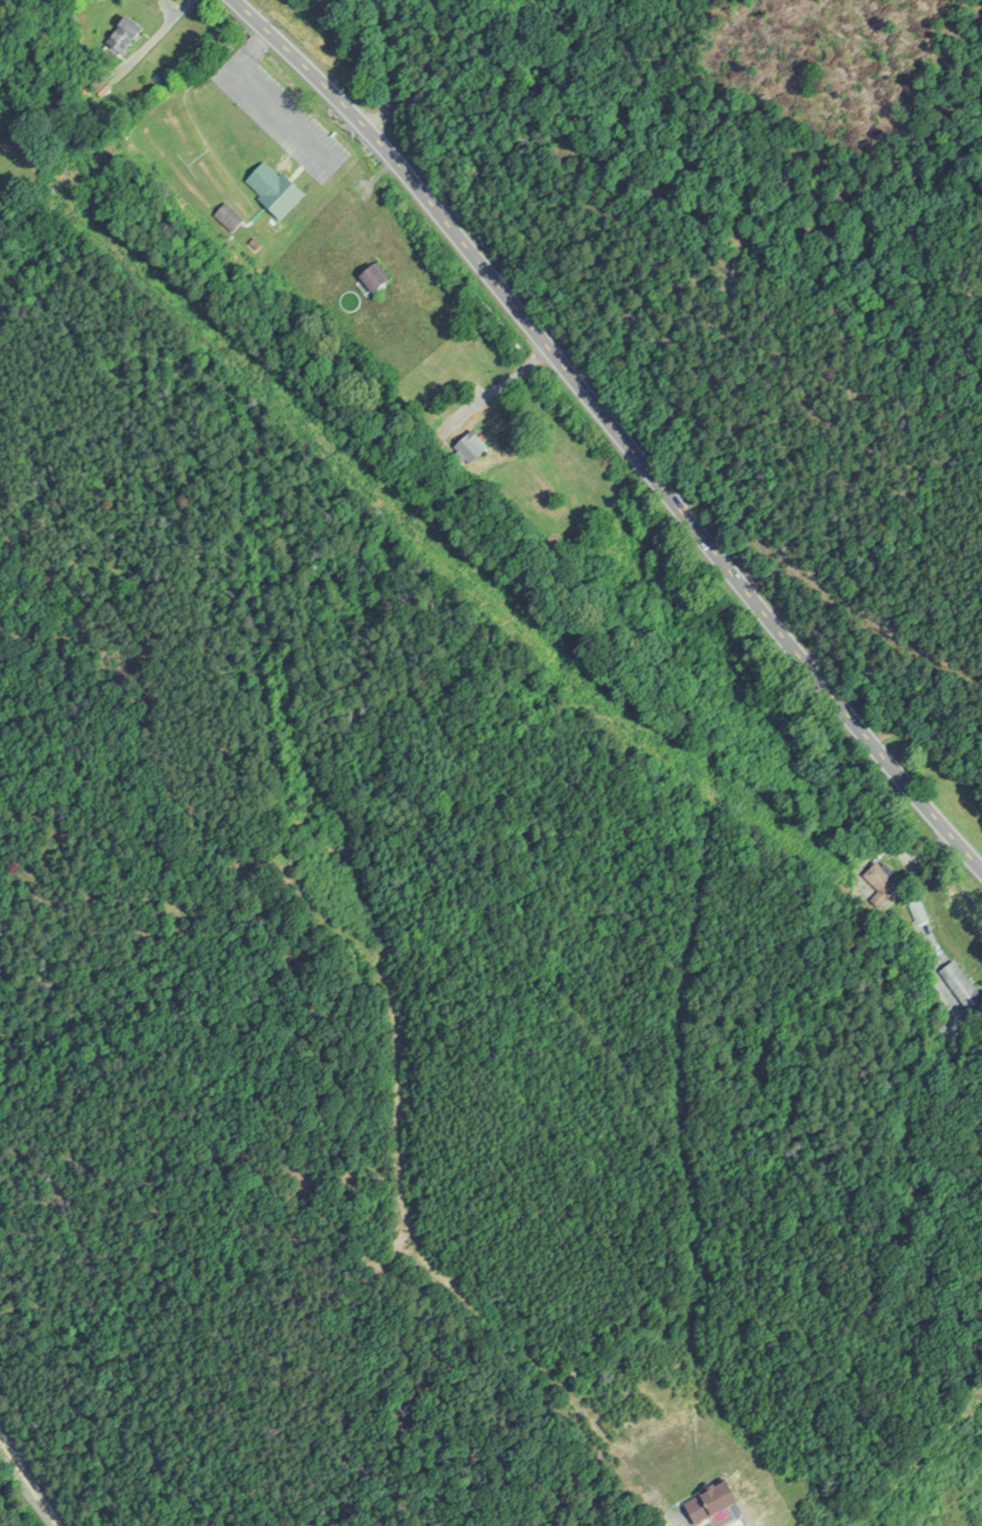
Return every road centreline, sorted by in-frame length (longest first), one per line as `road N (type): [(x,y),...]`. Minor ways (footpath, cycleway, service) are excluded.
road 1 (primary): [(981,873),(880,759),(360,117),(235,0)]

